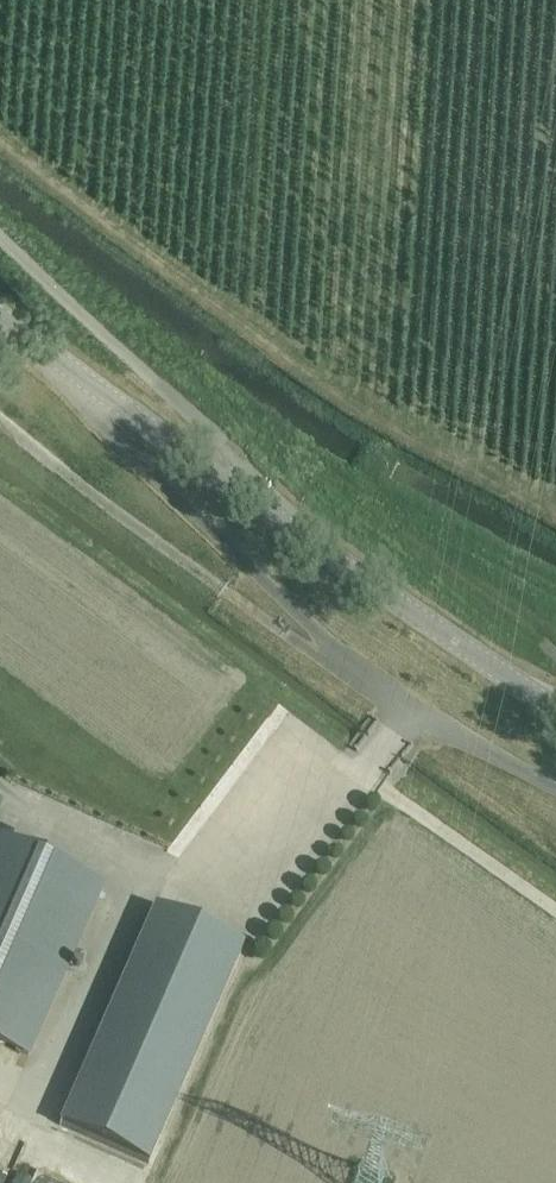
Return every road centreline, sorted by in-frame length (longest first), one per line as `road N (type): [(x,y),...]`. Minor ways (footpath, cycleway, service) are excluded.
road 1 (tertiary): [(555,710),(0,316)]
road 2 (track): [(406,718),(367,701),(0,418)]

